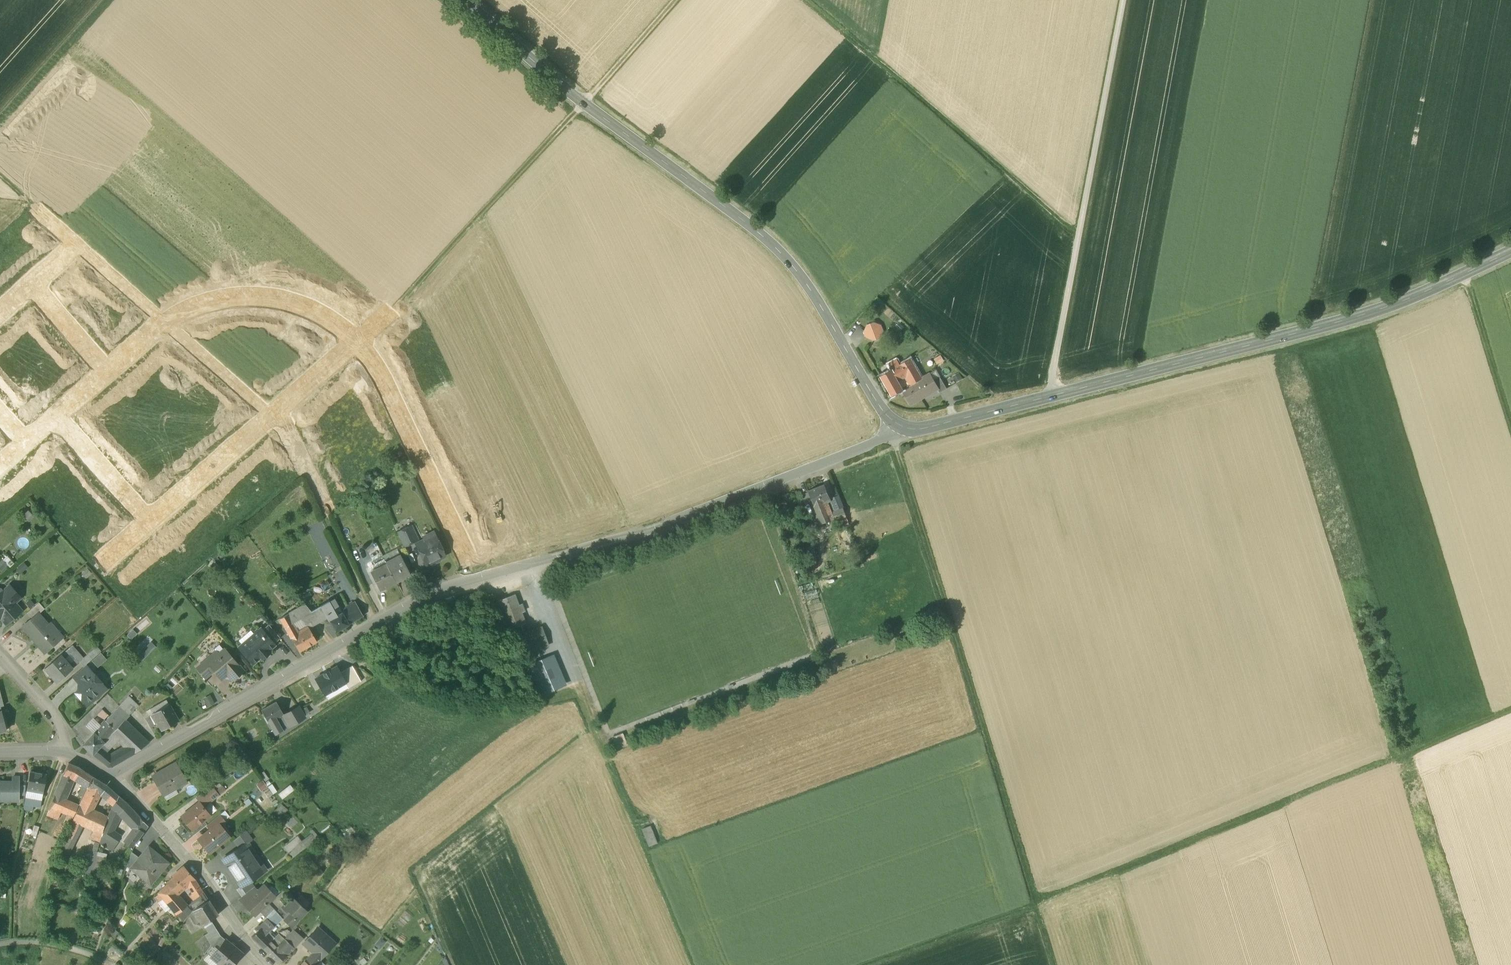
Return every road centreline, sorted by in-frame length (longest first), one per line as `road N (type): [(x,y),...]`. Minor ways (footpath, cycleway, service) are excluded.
road 1 (unclassified): [(900,427),(653,531),(437,598),(115,779)]
road 2 (track): [(380,627),(283,428),(677,0)]
road 3 (track): [(1510,710),(1039,906),(872,964)]
road 4 (tertiary): [(1510,252),(1370,313),(932,427),(900,427)]
road 5 (tertiary): [(900,427),(792,265),(564,89),(464,0)]
road 6 (track): [(890,437),(1058,964)]
road 7 (track): [(694,964),(548,566)]
road 8 (track): [(1049,396),(1123,0)]
road 9 (track): [(283,428),(0,177)]
road 10 (track): [(803,0),(1078,237)]
road 11 (track): [(592,696),(533,710),(443,706),(397,687),(347,647)]
road 12 (unclassified): [(267,964),(185,853),(115,779)]
road 13 (track): [(0,125),(117,0)]
road 14 (track): [(1510,422),(1465,273)]

